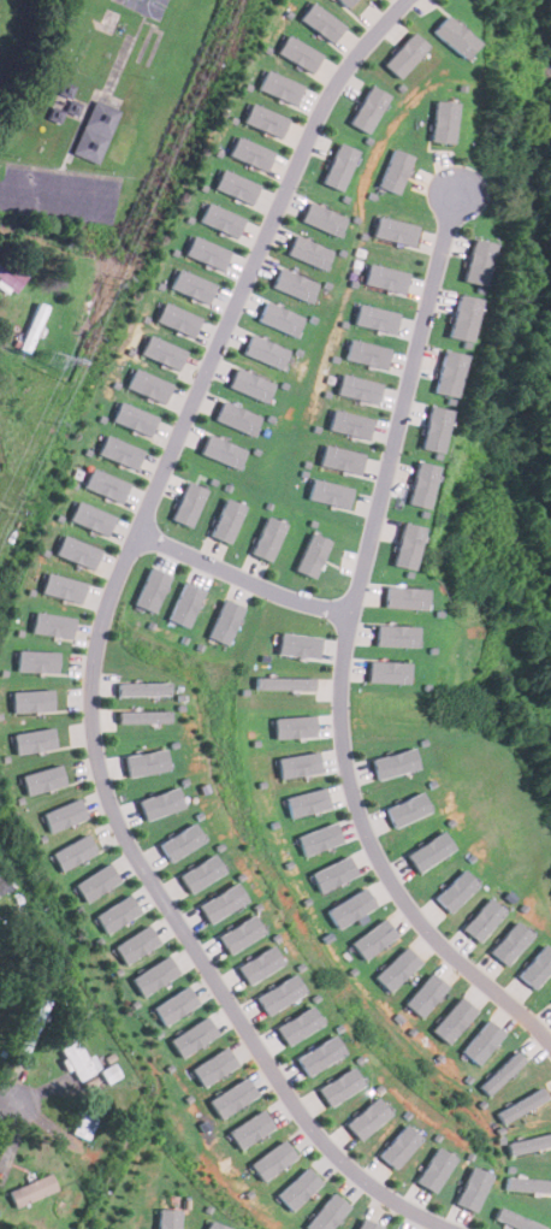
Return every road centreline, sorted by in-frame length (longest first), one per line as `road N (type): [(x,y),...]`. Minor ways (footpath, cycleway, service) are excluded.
road 1 (residential): [(452,1228),(350,1172),(312,1129),(115,816),(100,775),(90,703),(117,575),(313,124),(357,54),(405,0)]
road 2 (residential): [(457,190),(350,614),(342,717),(355,800),(392,887),(417,922),(550,1046)]
road 3 (residential): [(135,533),(284,597),(350,614)]

